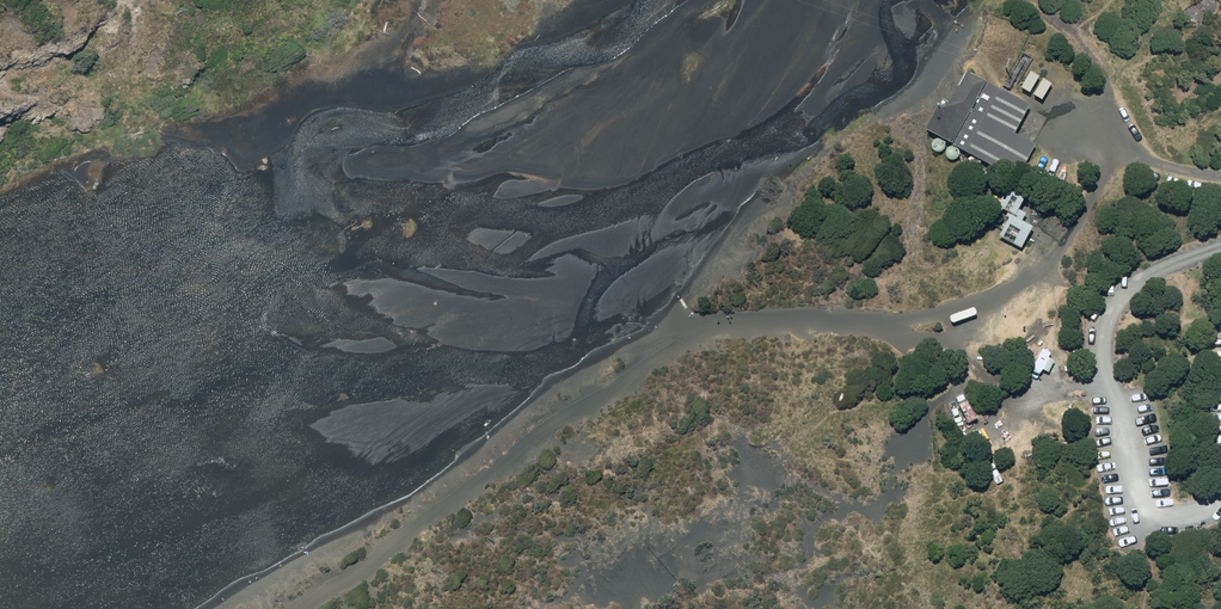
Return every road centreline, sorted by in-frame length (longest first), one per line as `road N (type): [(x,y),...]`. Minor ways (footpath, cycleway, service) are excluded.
road 1 (track): [(131,608),(501,358),(940,316),(1012,290),(1085,216),(1122,150)]
road 2 (track): [(938,0),(779,43),(720,68),(695,188),(597,265),(501,358)]
road 3 (track): [(1144,158),(1095,69),(1055,23),(1013,0)]

